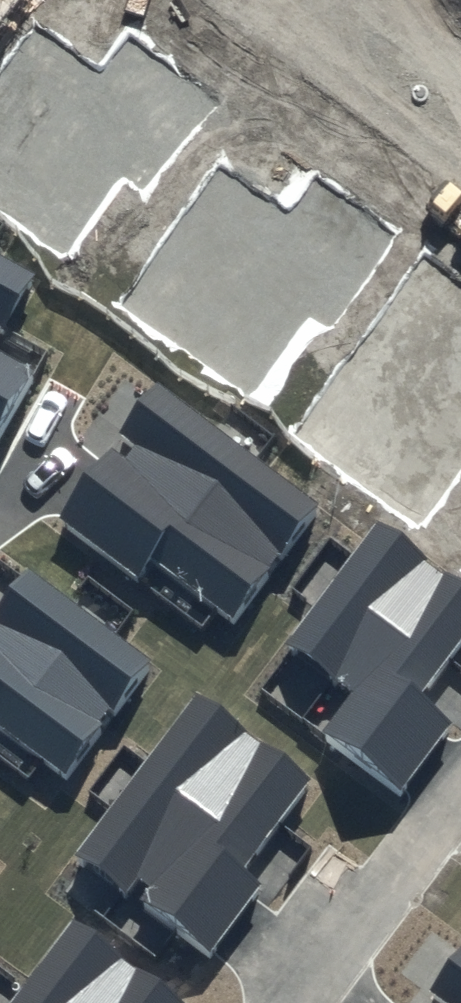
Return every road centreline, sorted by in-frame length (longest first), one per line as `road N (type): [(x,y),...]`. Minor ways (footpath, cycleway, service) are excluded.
road 1 (residential): [(460,119),(301,0)]

